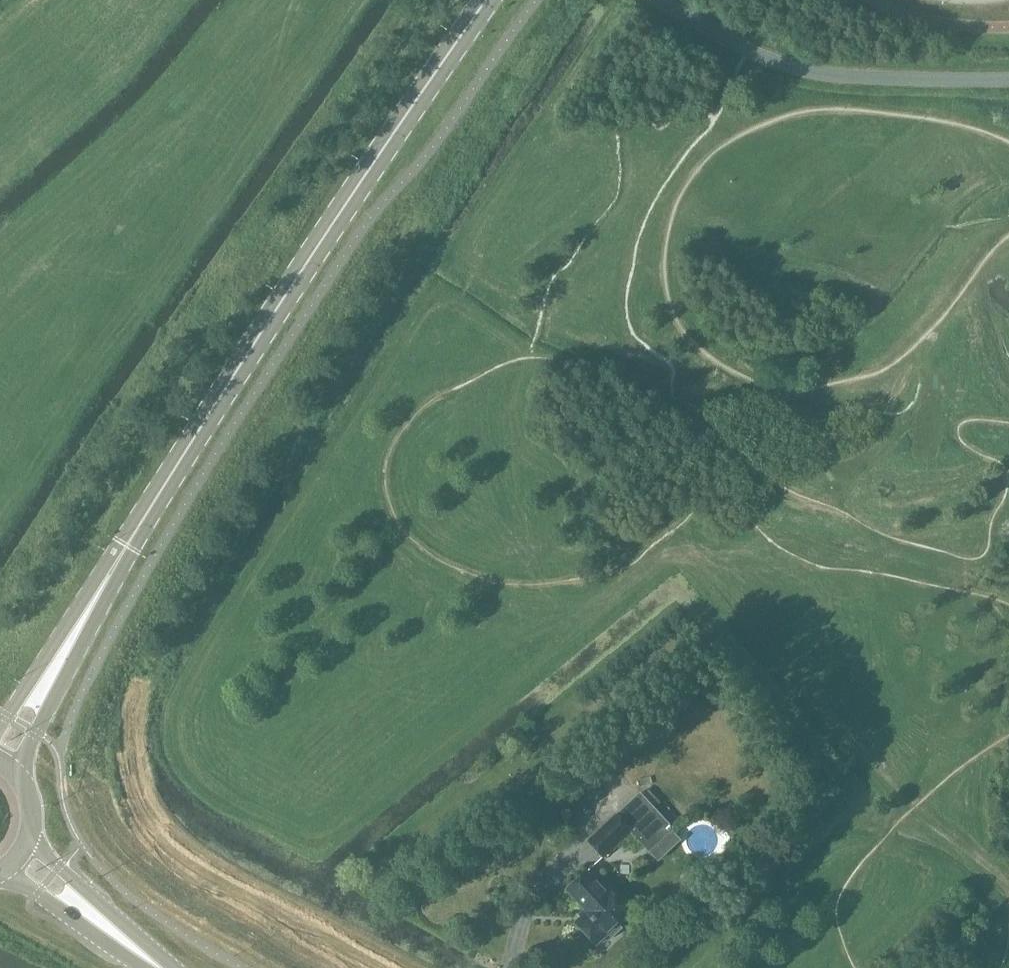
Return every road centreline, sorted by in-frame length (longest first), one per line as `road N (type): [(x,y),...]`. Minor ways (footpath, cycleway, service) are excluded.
road 1 (secondary): [(1,764),(258,340),(487,0)]
road 2 (secondary): [(159,967),(17,859)]

